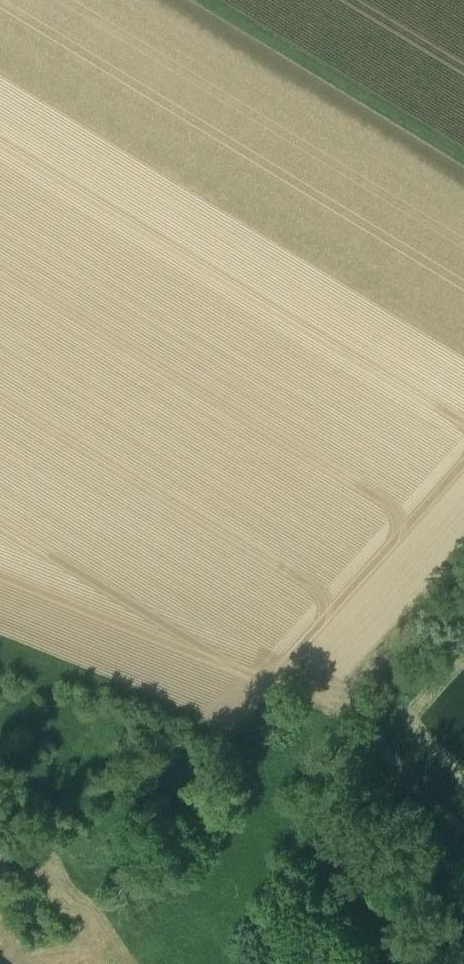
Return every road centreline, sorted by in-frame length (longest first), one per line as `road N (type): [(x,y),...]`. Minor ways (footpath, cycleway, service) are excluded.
road 1 (track): [(203,0),(463,156)]

